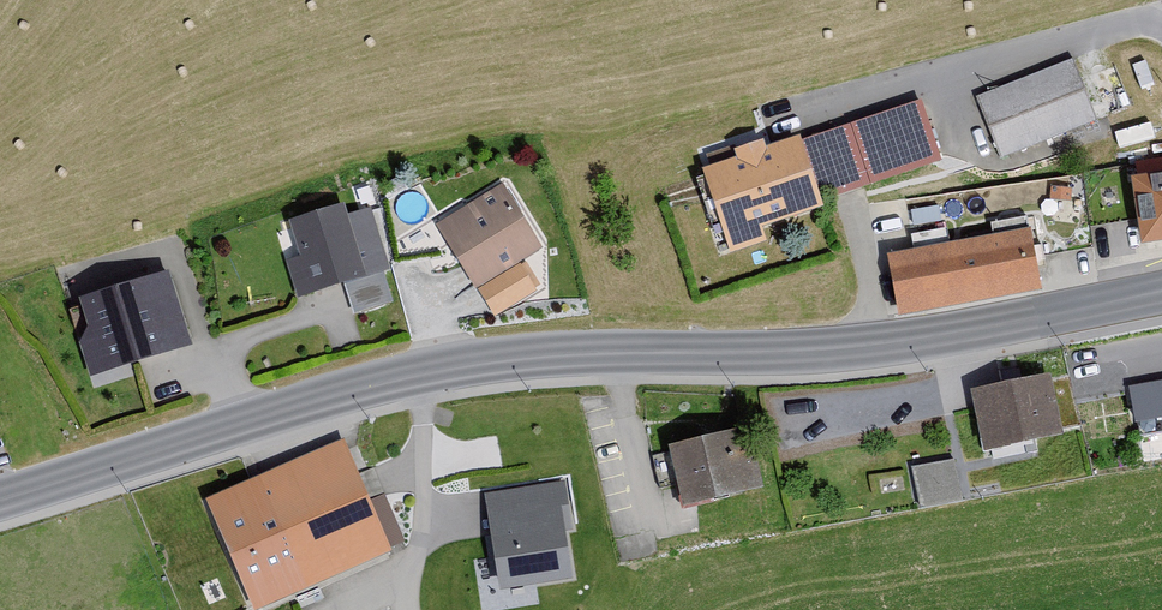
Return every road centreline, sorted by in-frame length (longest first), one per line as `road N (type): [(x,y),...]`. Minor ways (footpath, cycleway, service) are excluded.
road 1 (primary): [(1161,283),(943,338),(824,353),(535,359),(425,374),(0,503)]

